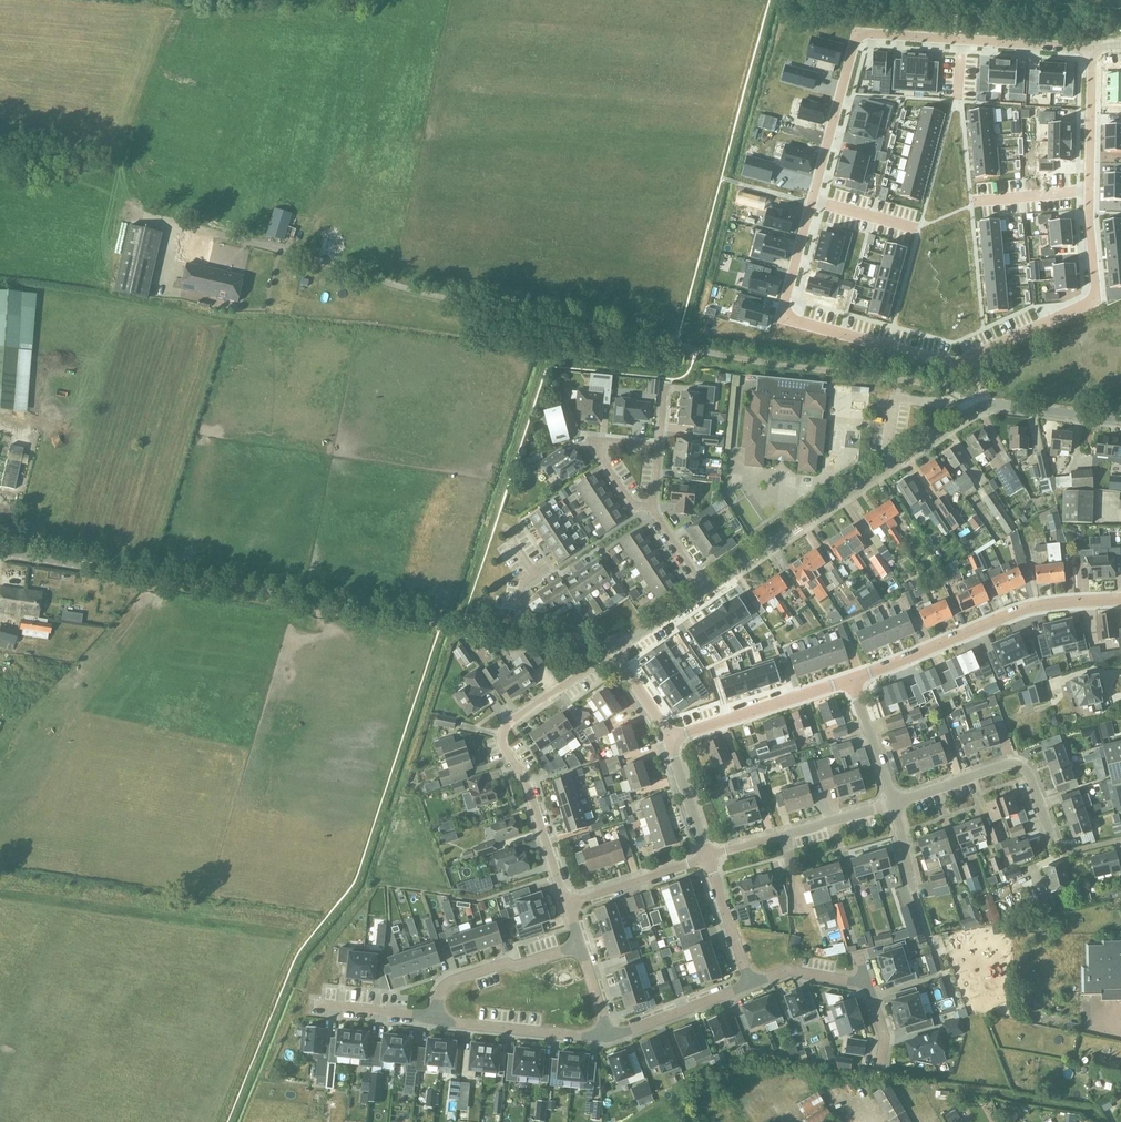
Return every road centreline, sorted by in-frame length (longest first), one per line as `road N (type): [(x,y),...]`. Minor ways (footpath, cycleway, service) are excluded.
road 1 (residential): [(1092,48),(861,37),(787,314),(955,365),(979,355),(1094,298),(1090,191)]
road 2 (unclassified): [(0,551),(518,632)]
road 3 (residential): [(706,590),(970,412),(1000,406),(1120,420)]
road 4 (residential): [(612,651),(504,735),(566,902)]
road 5 (residential): [(851,679),(1025,606),(1120,598)]
road 6 (residential): [(893,801),(1006,763),(1021,766),(1051,835)]
road 7 (residential): [(708,860),(893,801)]
road 8 (residential): [(879,1054),(882,1033),(865,983),(789,971),(750,985)]
road 9 (residential): [(672,739),(851,679)]
road 10 (residential): [(433,1020),(610,1038)]
road 11 (residential): [(582,947),(459,978),(445,989),(433,1020)]
road 12 (residential): [(652,509),(635,508),(599,441),(659,447)]
road 13 (residential): [(750,985),(610,1038)]
road 14 (residential): [(566,902),(708,860)]
road 15 (residential): [(1090,191),(1092,48)]
road 16 (residential): [(708,860),(750,985)]
road 17 (residential): [(893,801),(851,679)]
road 18 (residential): [(672,739),(708,860)]

